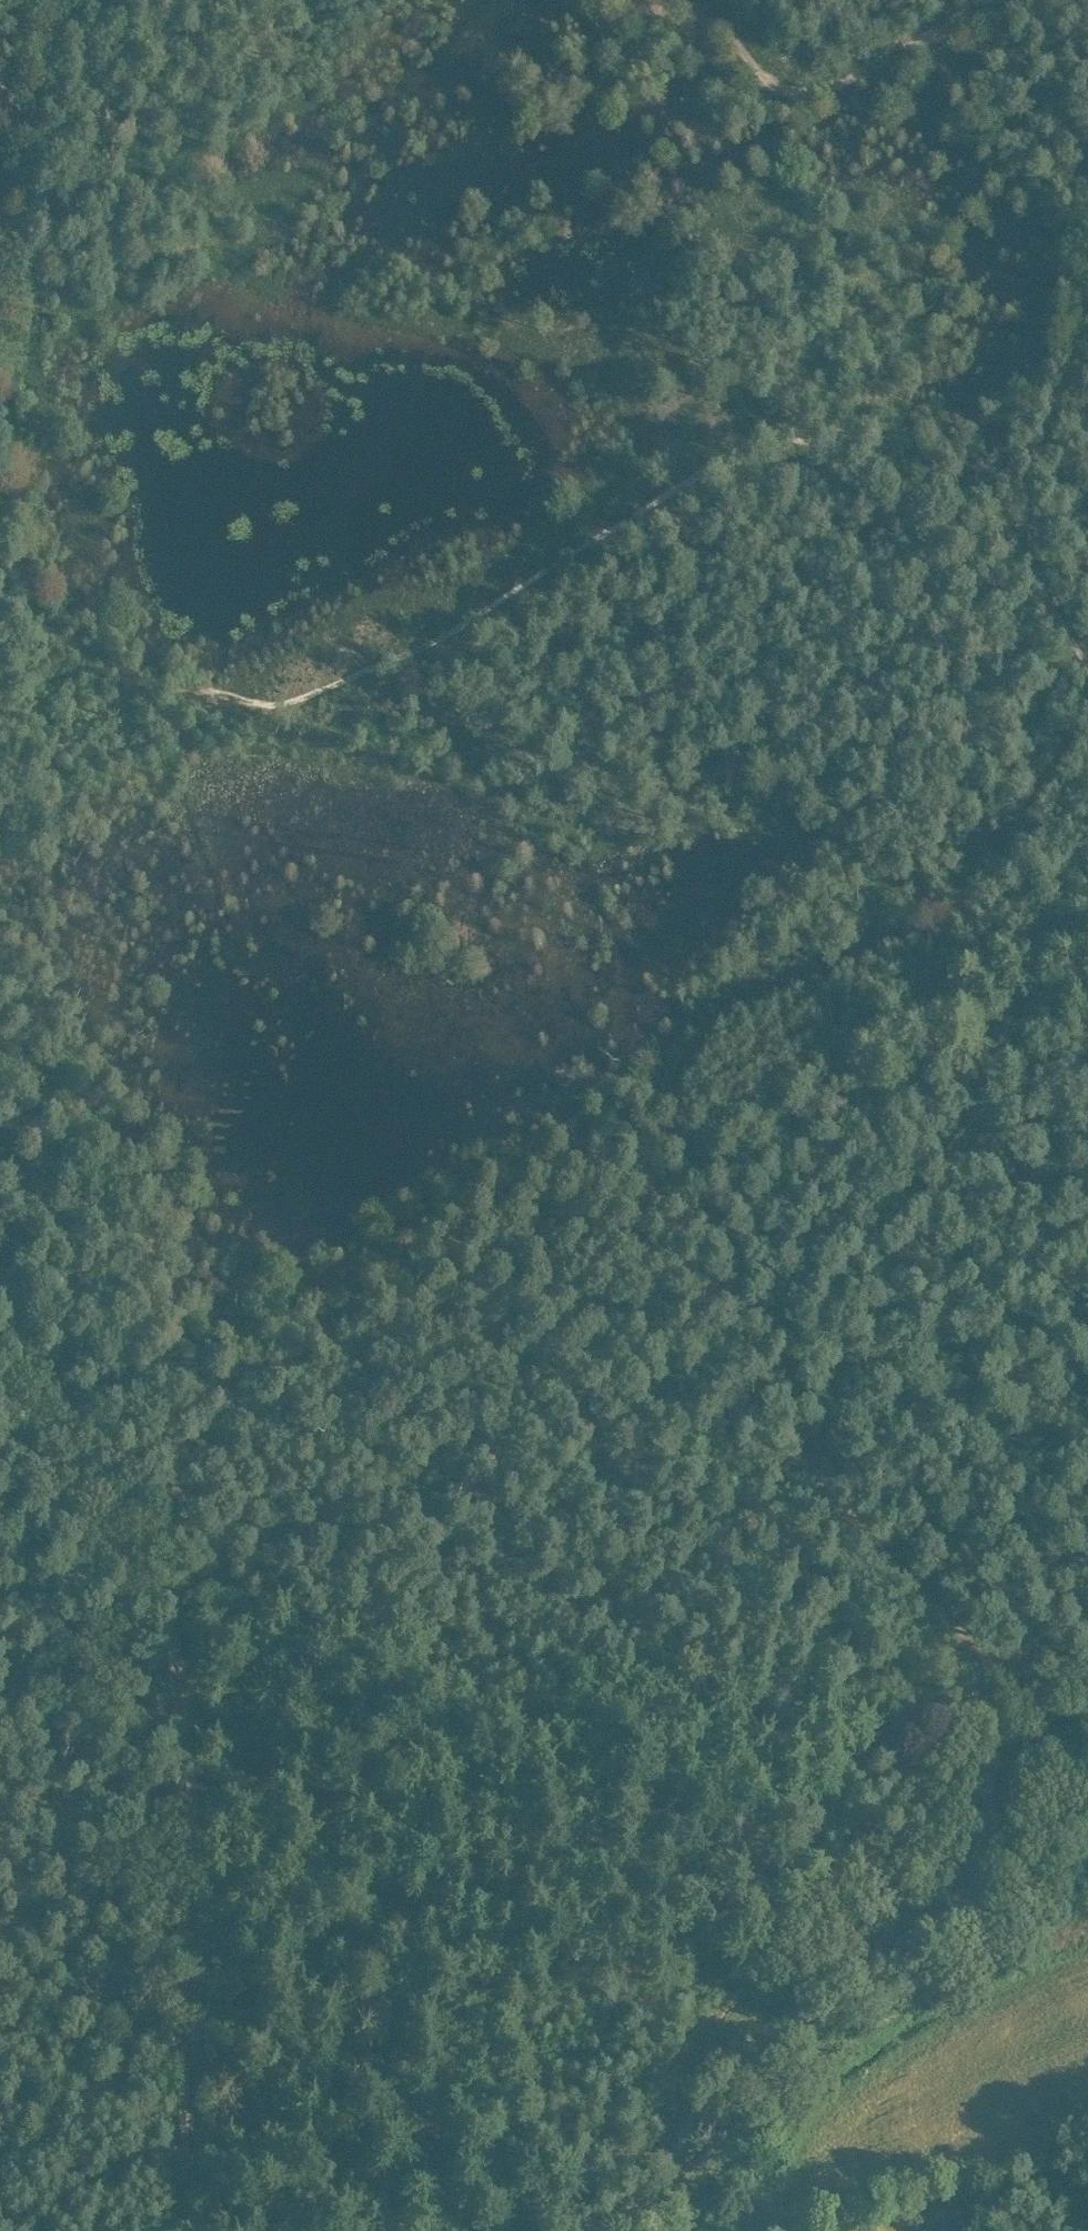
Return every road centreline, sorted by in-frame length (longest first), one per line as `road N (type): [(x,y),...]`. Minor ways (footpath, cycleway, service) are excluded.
road 1 (track): [(1087,18),(956,30),(879,59),(833,90),(789,92),(719,26),(615,0)]
road 2 (track): [(115,0),(0,55)]

